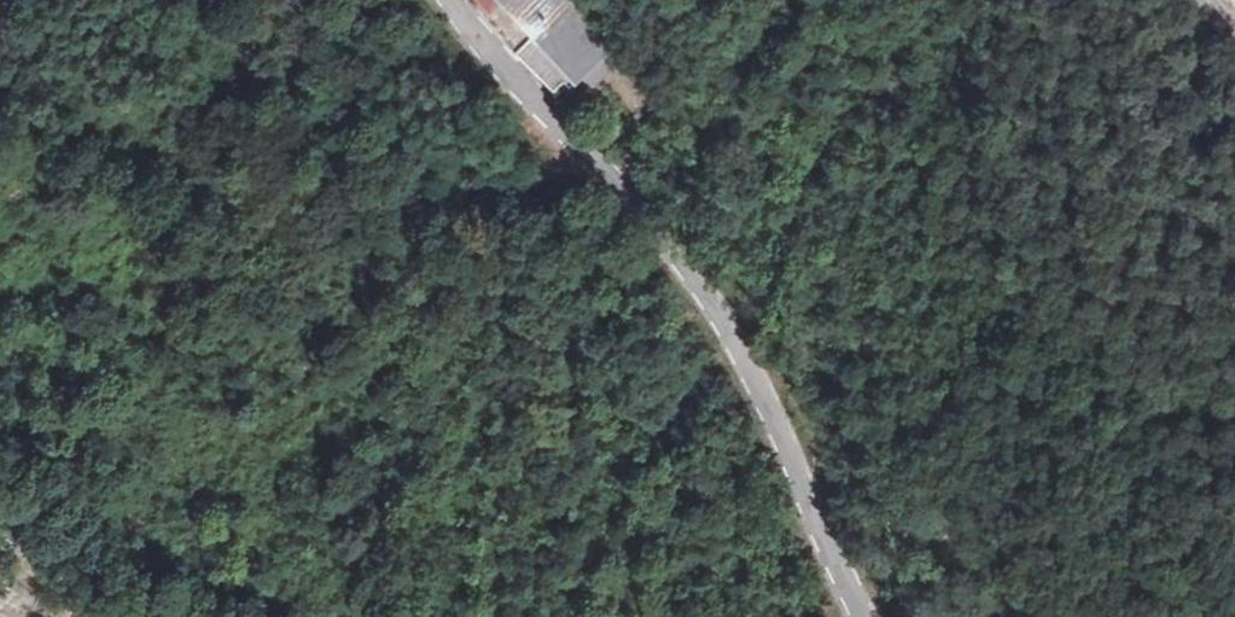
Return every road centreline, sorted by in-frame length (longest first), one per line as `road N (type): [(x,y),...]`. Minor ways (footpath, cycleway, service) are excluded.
road 1 (unclassified): [(441,0),(726,333),(863,616)]

